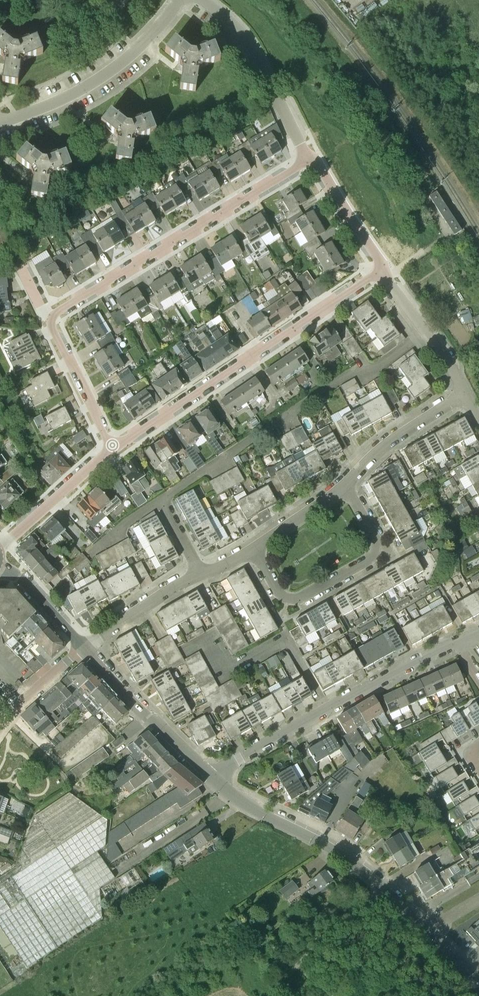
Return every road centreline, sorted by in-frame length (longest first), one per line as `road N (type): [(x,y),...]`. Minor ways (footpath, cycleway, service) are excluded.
road 1 (tertiary): [(478,981),(376,879),(208,775)]
road 2 (residential): [(112,450),(379,270)]
road 3 (residential): [(46,317),(308,160)]
road 4 (residential): [(208,775),(456,643)]
road 5 (residential): [(0,124),(98,79),(180,0)]
road 6 (residential): [(308,160),(256,51),(205,0)]
road 7 (tertiary): [(208,775),(84,648)]
road 8 (residential): [(373,556),(293,600),(279,593),(254,548)]
road 9 (residential): [(466,398),(379,270)]
road 10 (residential): [(344,485),(393,439),(466,398)]
road 11 (residential): [(0,548),(112,450)]
road 12 (residential): [(112,450),(46,317)]
road 13 (residential): [(84,648),(201,574)]
road 14 (residential): [(379,270),(308,160)]
road 15 (tertiary): [(84,648),(0,555)]

